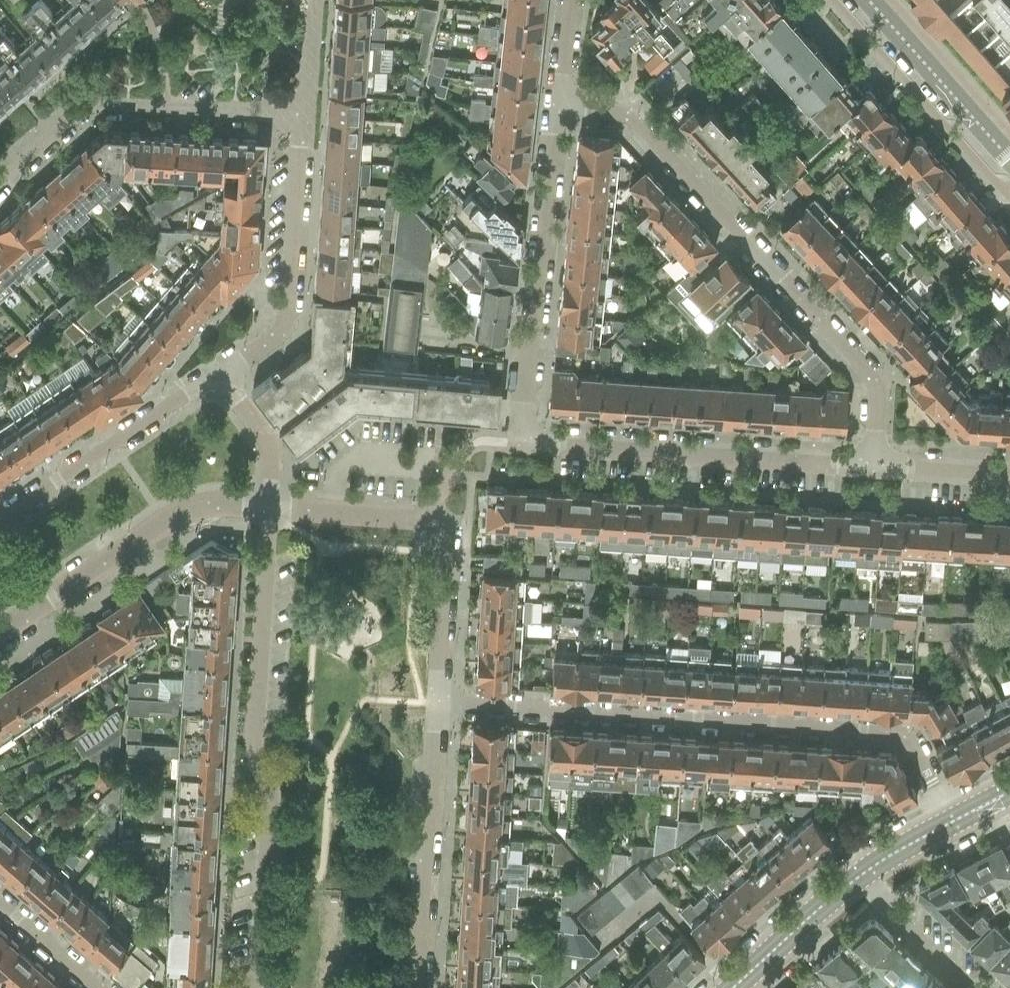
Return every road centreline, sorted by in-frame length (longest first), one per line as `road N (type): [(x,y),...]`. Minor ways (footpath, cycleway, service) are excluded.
road 1 (residential): [(872,466),(520,443),(557,106)]
road 2 (residential): [(952,823),(904,734),(438,702)]
road 3 (residential): [(557,106),(635,122),(879,385),(872,466)]
road 4 (residential): [(250,987),(259,973),(271,796),(253,754),(268,508)]
road 5 (residential): [(438,702),(446,553),(440,533),(408,519),(268,508)]
road 6 (residential): [(0,180),(88,106),(302,115)]
road 7 (residential): [(0,632),(187,509),(268,508)]
road 8 (residential): [(302,115),(285,323),(219,374)]
road 9 (residential): [(418,987),(438,702)]
road 10 (residential): [(219,374),(0,520)]
road 11 (secondary): [(1009,159),(868,0)]
road 12 (secondary): [(733,987),(861,876)]
road 13 (residential): [(973,987),(861,876)]
road 14 (residential): [(268,508),(271,450),(219,374)]
road 15 (residential): [(872,466),(1009,476)]
road 16 (residential): [(0,902),(98,987)]

